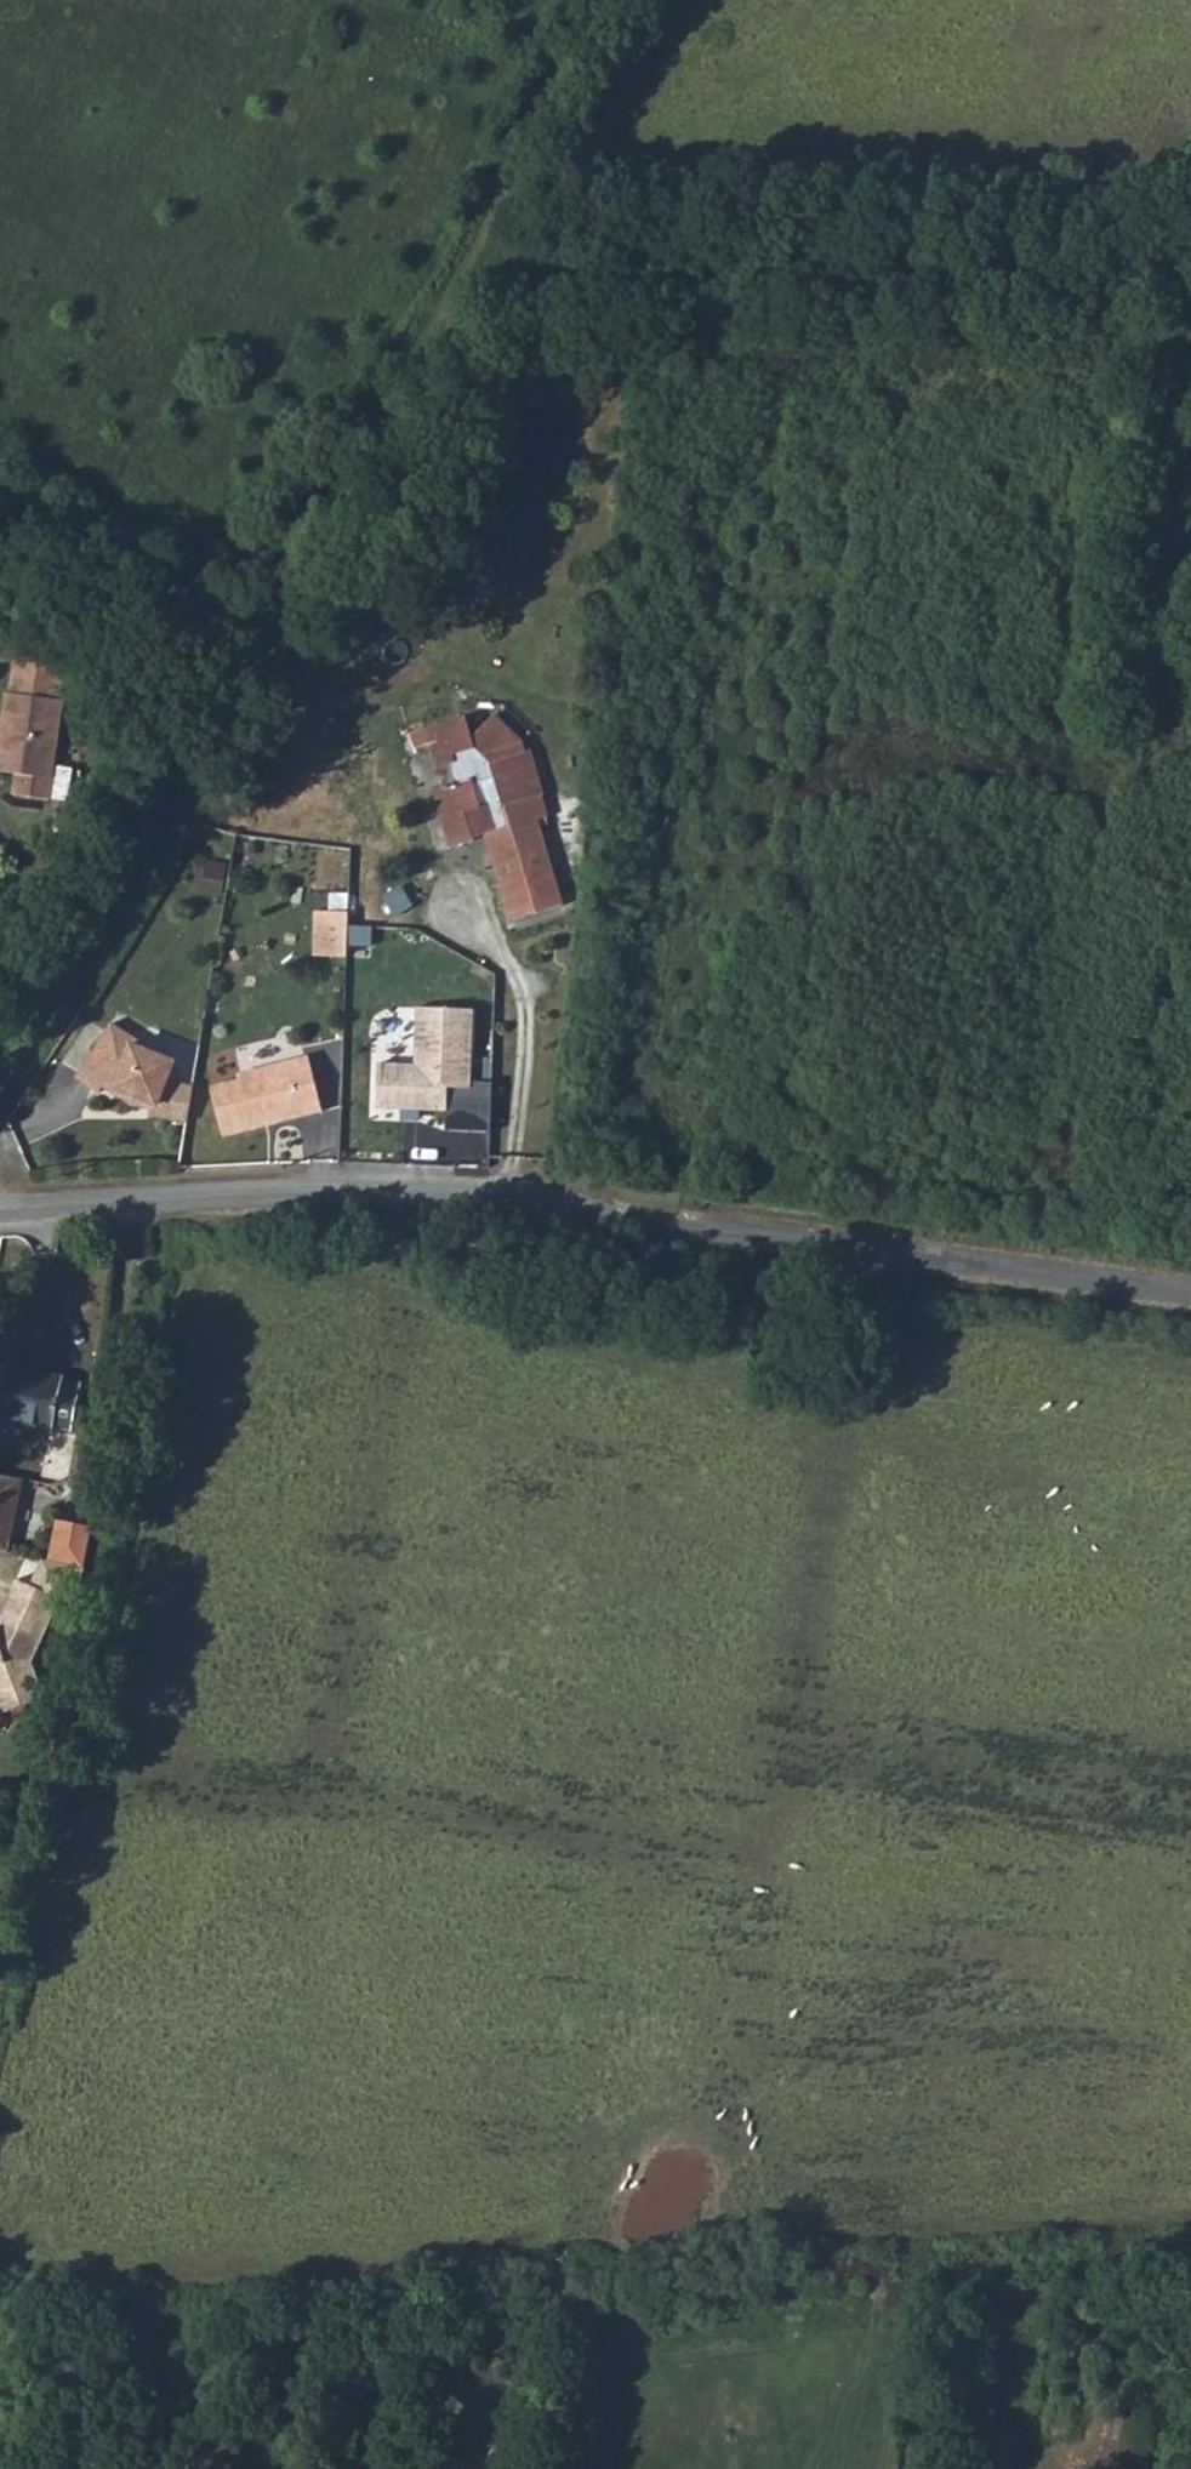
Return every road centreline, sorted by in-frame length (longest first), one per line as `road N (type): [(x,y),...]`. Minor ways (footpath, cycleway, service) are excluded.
road 1 (track): [(615,0),(255,668),(0,1084)]
road 2 (unclassified): [(1190,1297),(586,1216),(379,1200),(0,1217)]

